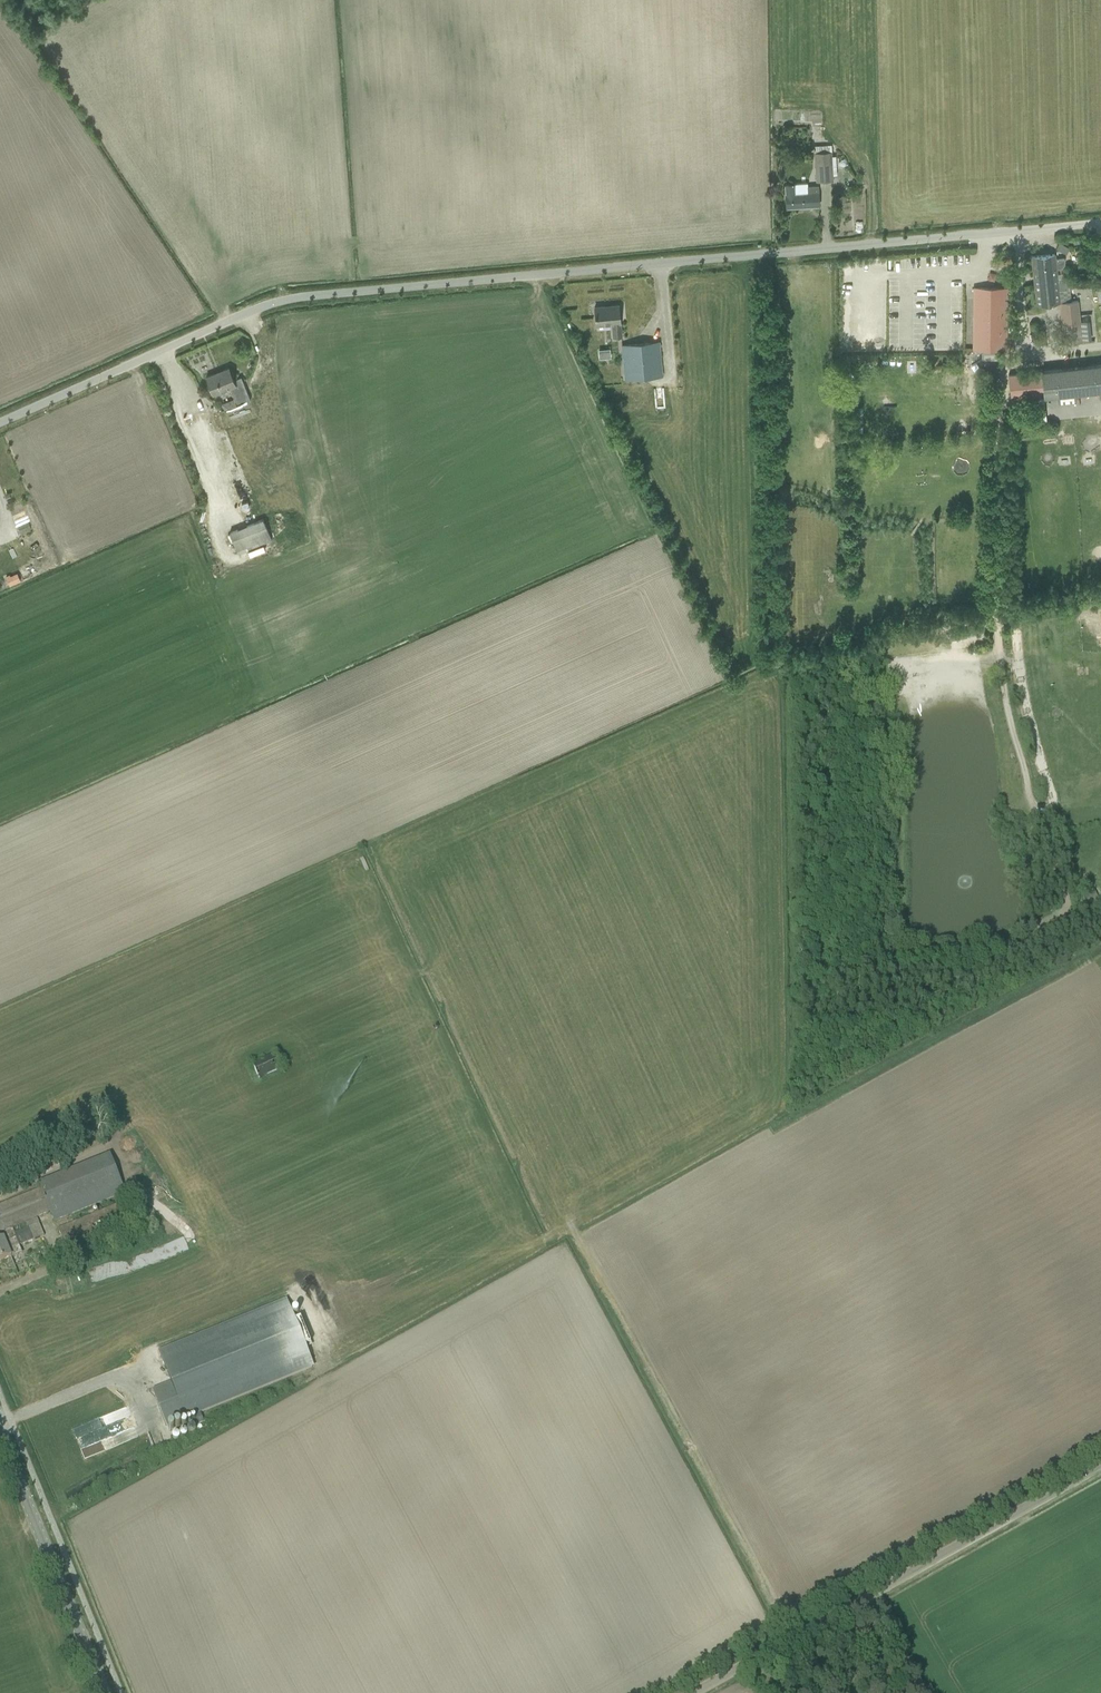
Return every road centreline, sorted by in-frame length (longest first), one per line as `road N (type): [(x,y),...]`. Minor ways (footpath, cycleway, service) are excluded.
road 1 (unclassified): [(0,422),(246,312),(345,290),(1068,220)]
road 2 (unclassified): [(687,1692),(1100,1461)]
road 3 (tertiary): [(106,1692),(0,1440)]

